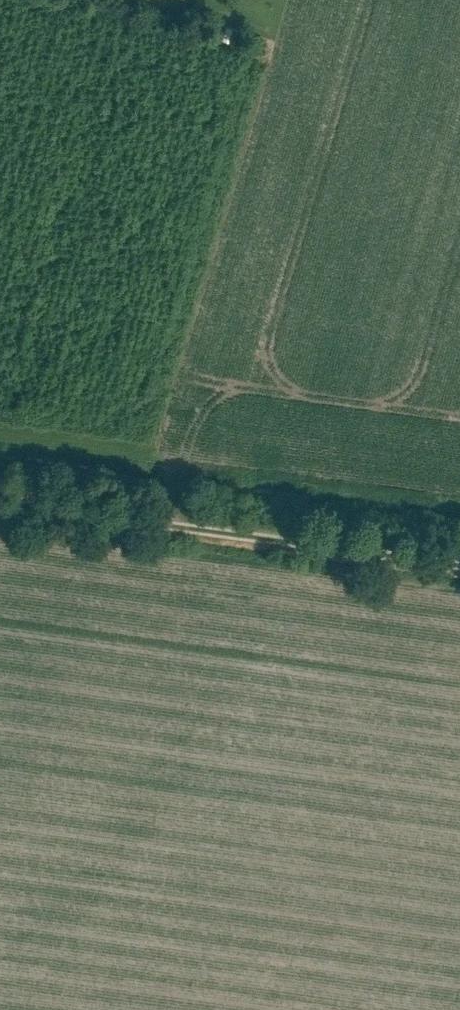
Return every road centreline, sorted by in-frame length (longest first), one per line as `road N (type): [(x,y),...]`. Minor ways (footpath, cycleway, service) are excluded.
road 1 (unclassified): [(0,506),(459,567)]

